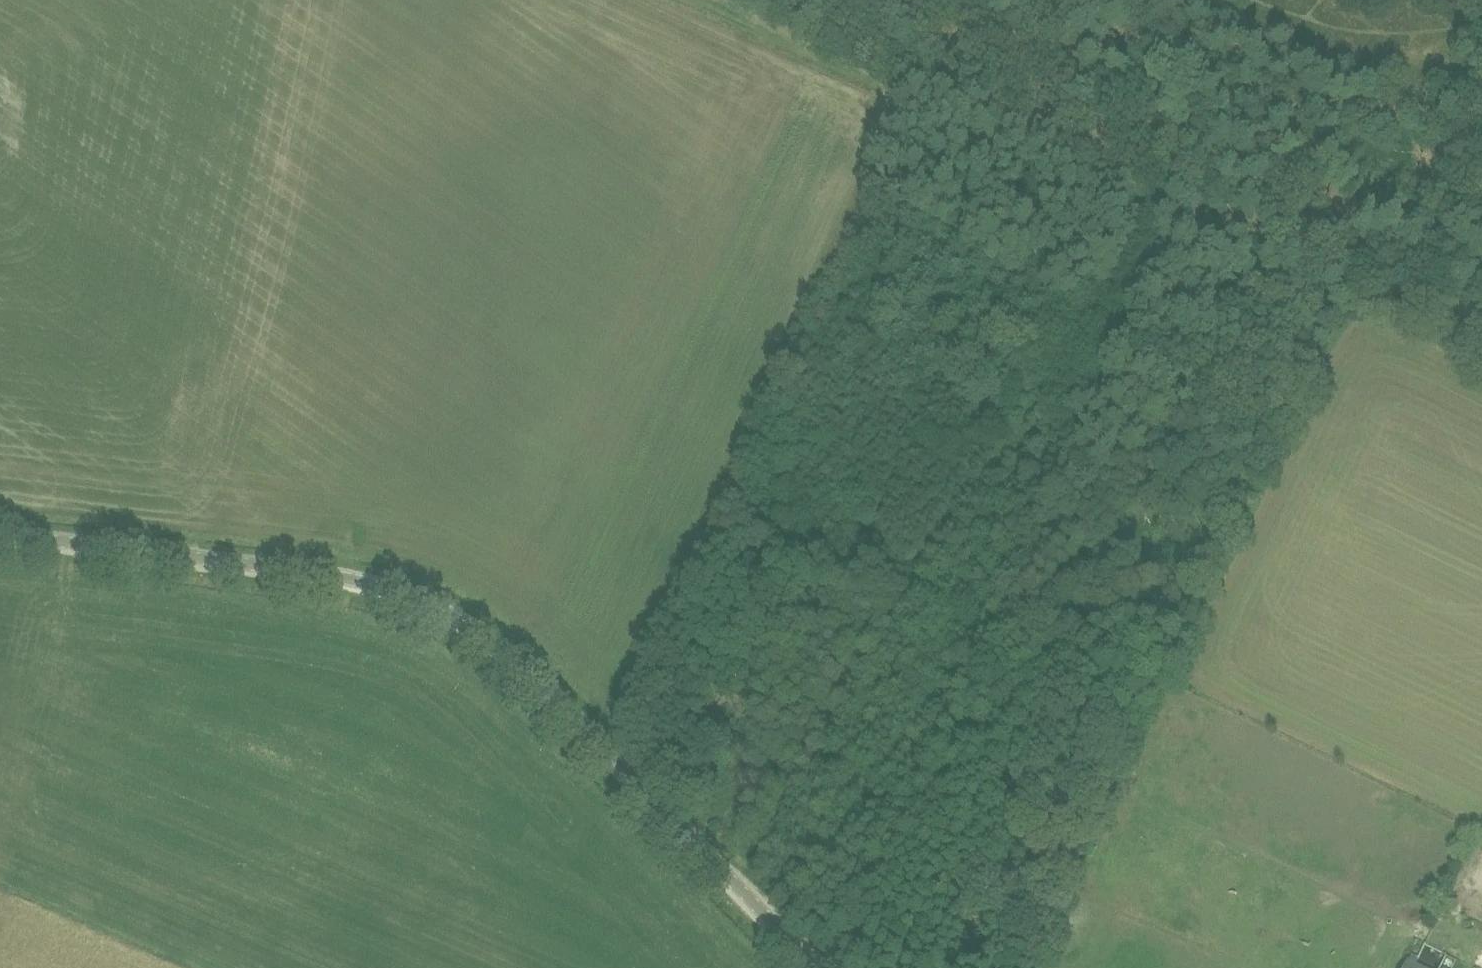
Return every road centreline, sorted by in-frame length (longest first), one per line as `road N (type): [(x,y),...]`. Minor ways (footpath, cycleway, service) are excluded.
road 1 (unclassified): [(795,967),(693,846),(462,622),(421,600),(311,572),(0,544)]

